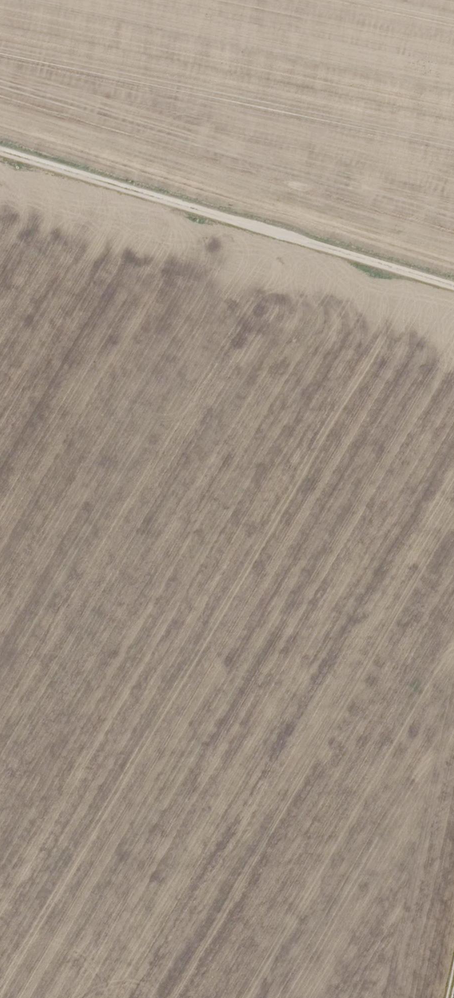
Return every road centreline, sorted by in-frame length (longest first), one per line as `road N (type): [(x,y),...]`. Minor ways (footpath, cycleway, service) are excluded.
road 1 (track): [(0,154),(453,291)]

